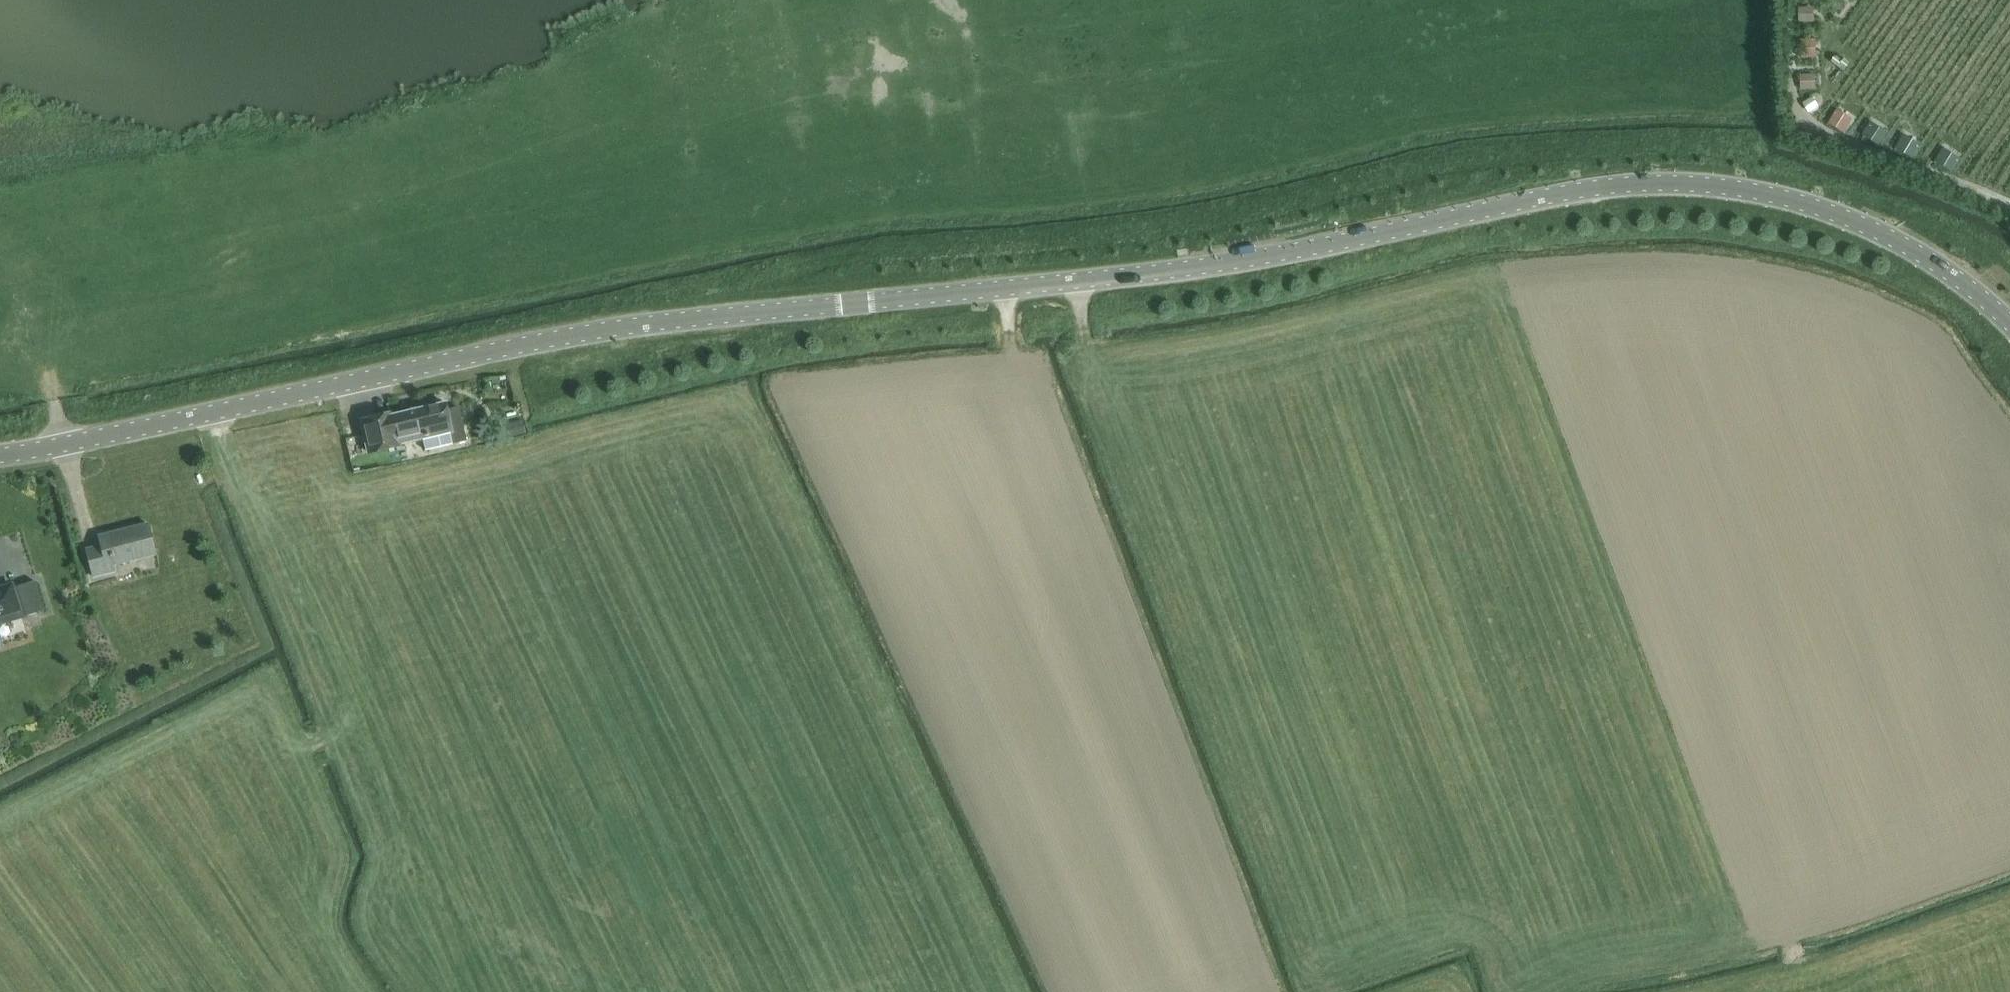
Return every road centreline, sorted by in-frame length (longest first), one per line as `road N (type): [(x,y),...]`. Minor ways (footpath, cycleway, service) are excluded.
road 1 (unclassified): [(2009,323),(1931,261),(1843,217),(1738,189),(1634,184),(1118,278),(590,335),(0,457)]

